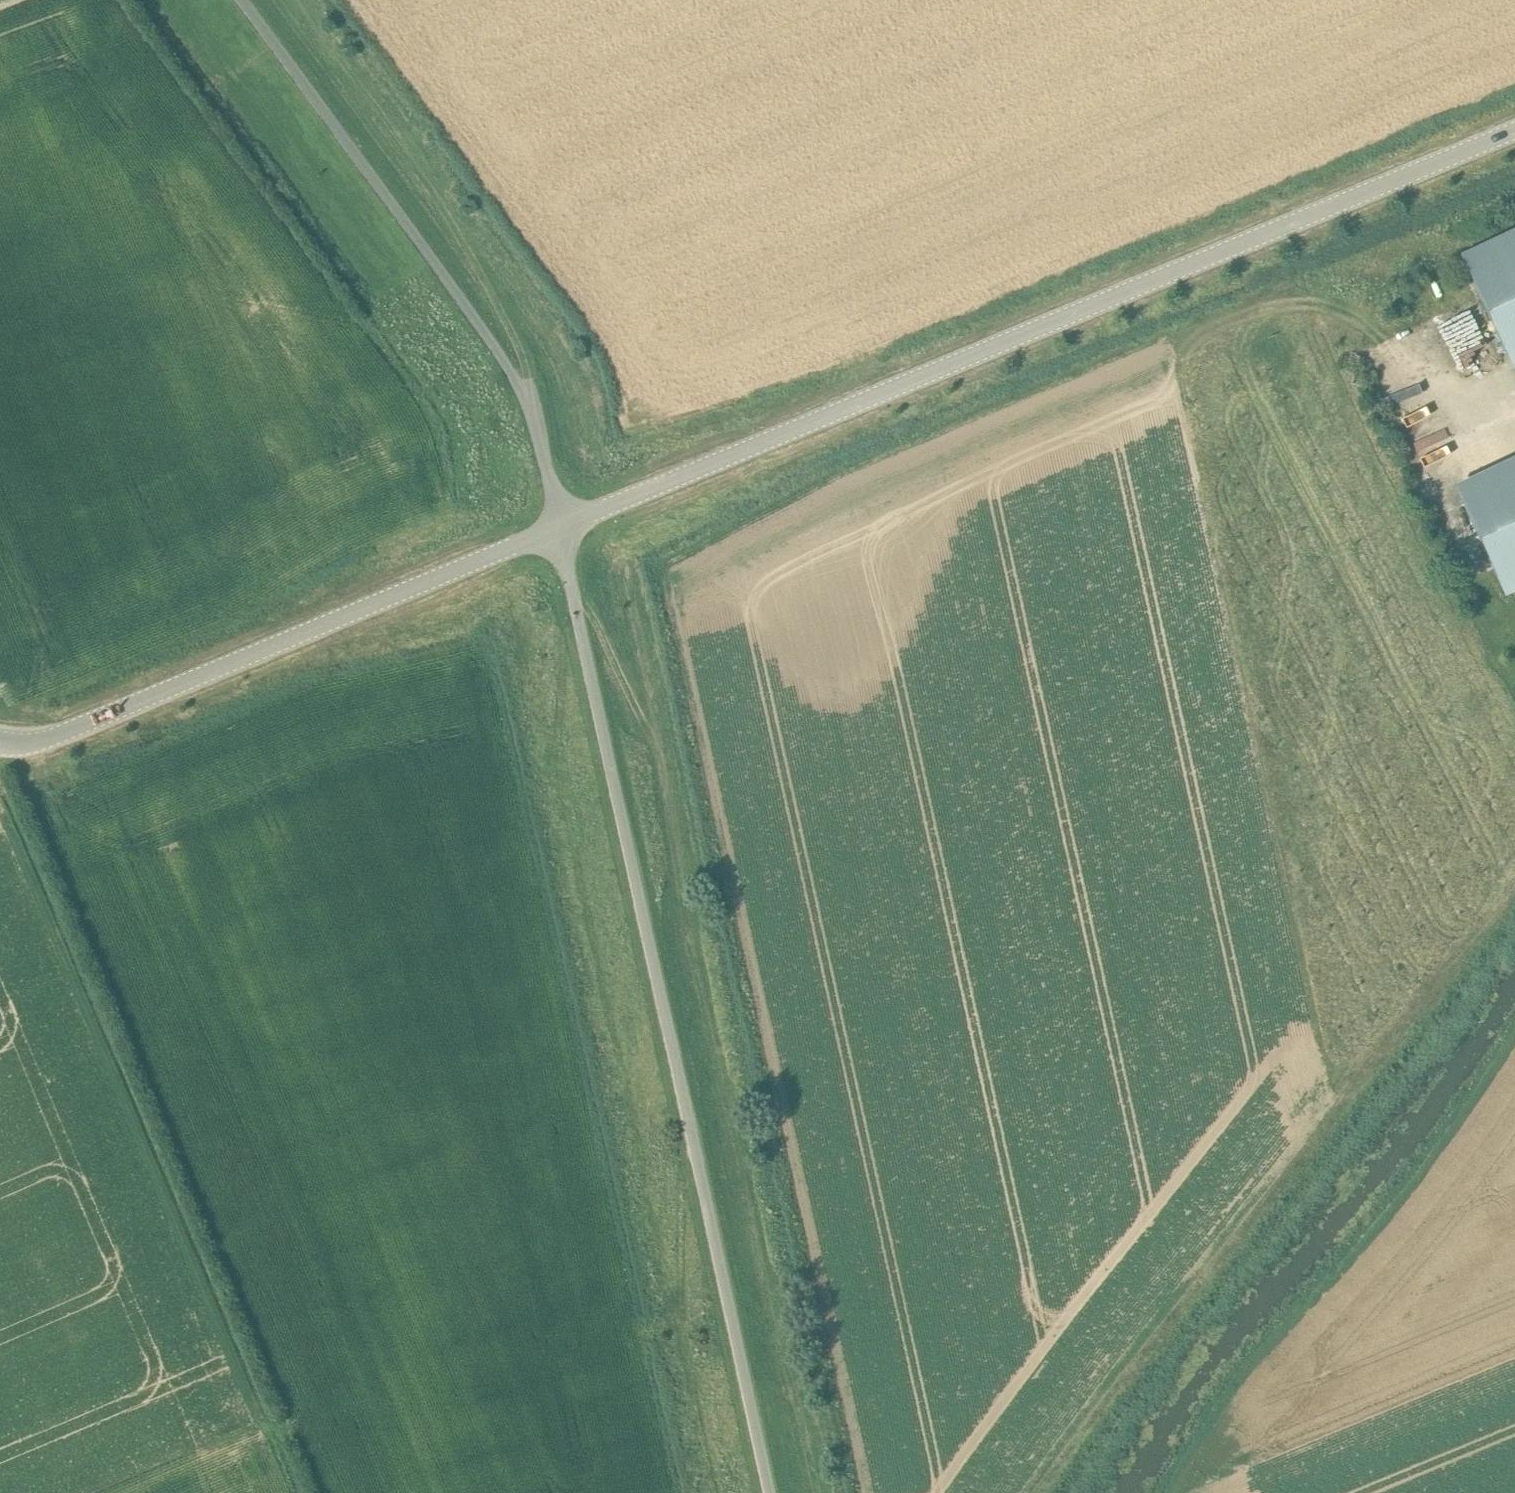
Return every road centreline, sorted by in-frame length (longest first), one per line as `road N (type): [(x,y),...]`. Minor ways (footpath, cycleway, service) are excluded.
road 1 (unclassified): [(1514,132),(558,526)]
road 2 (unclassified): [(767,1492),(558,526)]
road 3 (unclassified): [(558,526),(531,413),(513,378),(242,0)]
road 4 (unclassified): [(558,526),(34,748),(0,746)]
road 5 (track): [(650,1333),(673,1309),(689,1142)]

